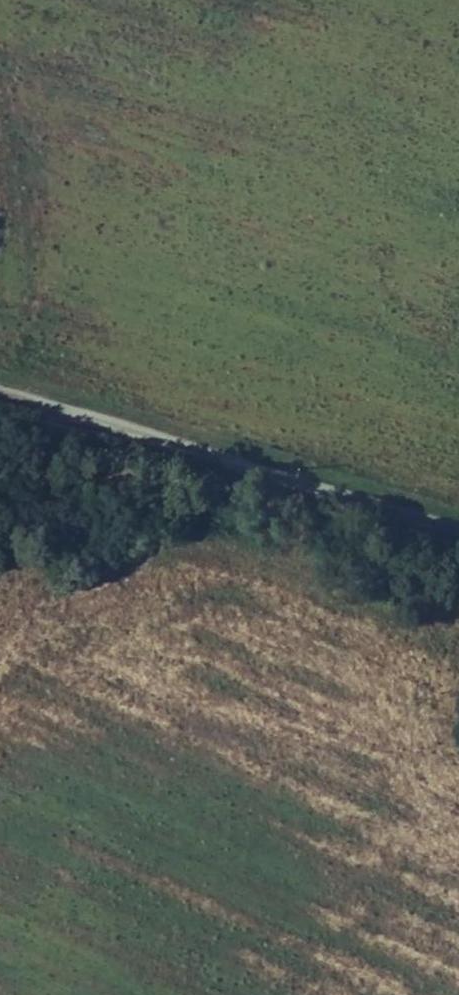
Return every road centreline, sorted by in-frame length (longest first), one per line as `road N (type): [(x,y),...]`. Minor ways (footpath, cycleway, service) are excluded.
road 1 (unclassified): [(458,519),(0,384)]

